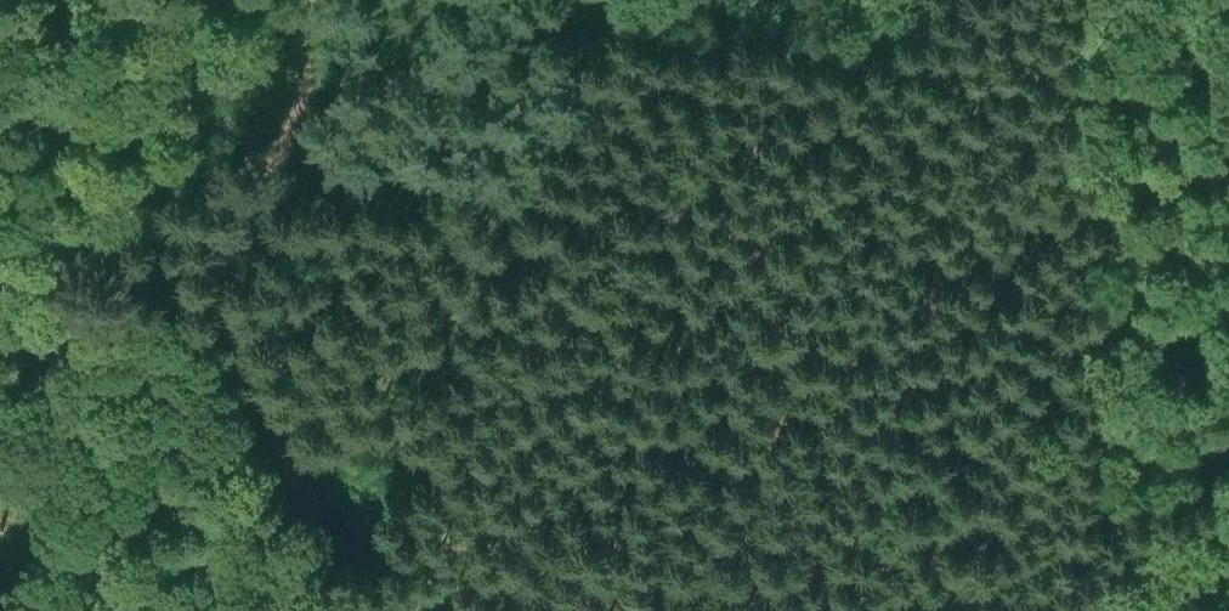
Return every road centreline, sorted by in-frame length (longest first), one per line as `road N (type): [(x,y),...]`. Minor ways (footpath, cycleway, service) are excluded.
road 1 (track): [(370,610),(223,304),(222,258),(239,202),(286,146),(306,93),(292,12),(271,0)]
road 2 (track): [(918,0),(913,211),(969,525),(998,610)]

